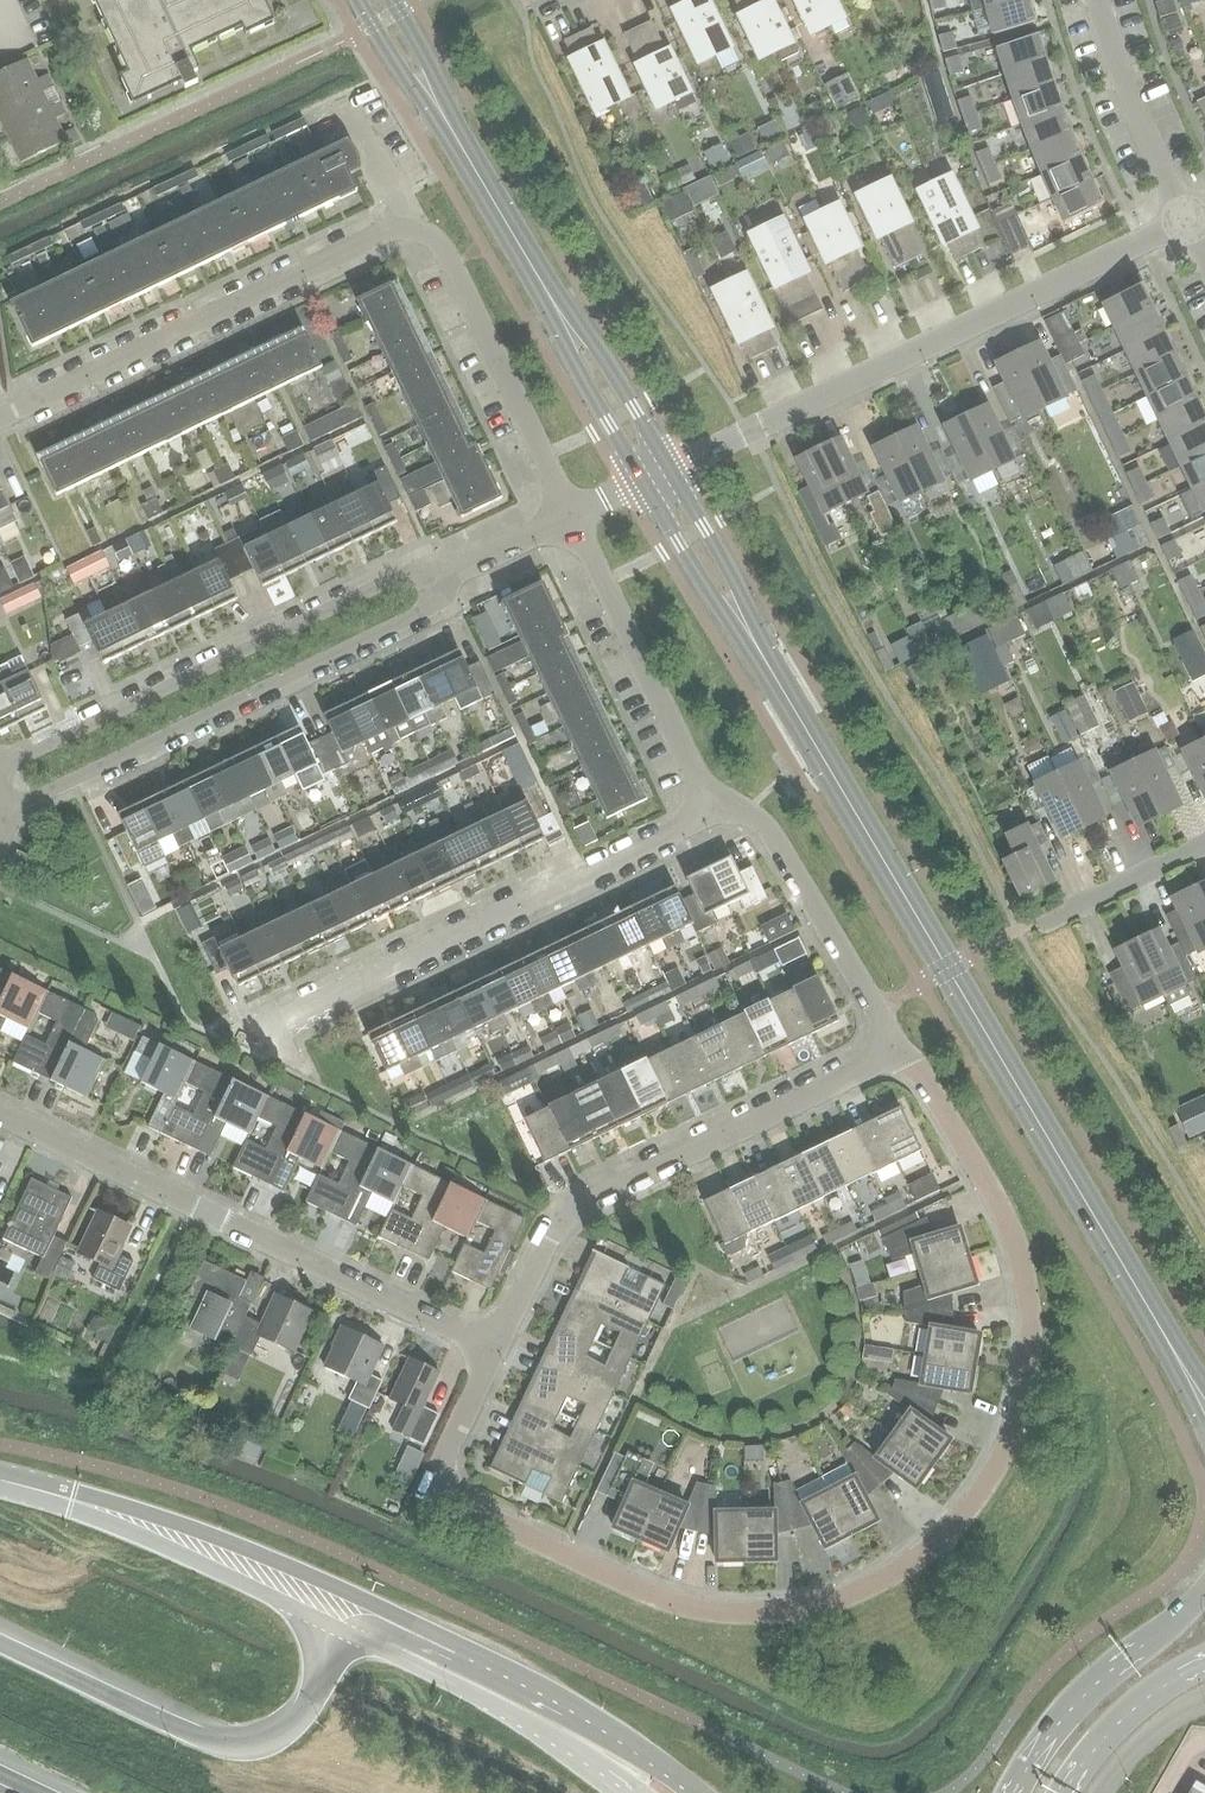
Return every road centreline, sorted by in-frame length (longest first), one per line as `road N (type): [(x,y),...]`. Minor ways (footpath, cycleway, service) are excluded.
road 1 (unclassified): [(902,1045),(974,1183),(1006,1274),(1013,1337),(1004,1397),(982,1457),(951,1510),(905,1553),(837,1582),(718,1592),(664,1582),(560,1537),(449,1479),(496,1372)]
road 2 (tertiary): [(1186,1375),(750,641)]
road 3 (residential): [(670,473),(1184,218)]
road 4 (unclassified): [(496,1372),(192,1206),(0,1117)]
road 5 (residential): [(496,1372),(579,1201),(902,1045)]
road 6 (residential): [(266,1033),(717,795)]
road 7 (unclassified): [(8,817),(426,610),(447,577)]
road 8 (unclassified): [(447,577),(409,571),(0,756)]
road 9 (residential): [(408,229),(0,415)]
road 10 (motorway): [(363,1619),(292,1720),(243,1743),(191,1734),(0,1641)]
road 11 (residential): [(580,520),(441,247),(408,229)]
road 12 (residential): [(902,1045),(774,836),(717,795)]
road 13 (tertiary): [(72,1501),(363,1619)]
road 14 (residential): [(717,795),(692,760),(580,520)]
road 15 (secondary): [(1204,1595),(1052,1729),(1012,1792)]
road 16 (residential): [(1184,218),(1122,84),(1095,0)]
road 17 (tertiary): [(558,306),(441,110)]
road 18 (primary): [(559,1719),(363,1619)]
road 19 (tertiary): [(670,473),(594,345),(558,306)]
road 20 (tertiary): [(558,306),(571,357),(645,486)]
road 21 (secondary): [(1063,1792),(1111,1730),(1204,1662)]
road 22 (tertiary): [(645,486),(708,595),(750,641)]
road 23 (tertiary): [(750,641),(736,585),(670,473)]
road 24 (residential): [(1053,920),(1204,847)]
road 25 (primary): [(696,1792),(663,1767),(559,1719)]
road 26 (residential): [(447,577),(580,520)]
road 27 (tertiary): [(360,0),(403,77),(441,110)]
road 28 (trunk): [(1100,1792),(1154,1731),(1204,1705)]
road 29 (residential): [(408,229),(407,210),(353,107)]
road 30 (tertiary): [(441,110),(429,64),(391,0)]

